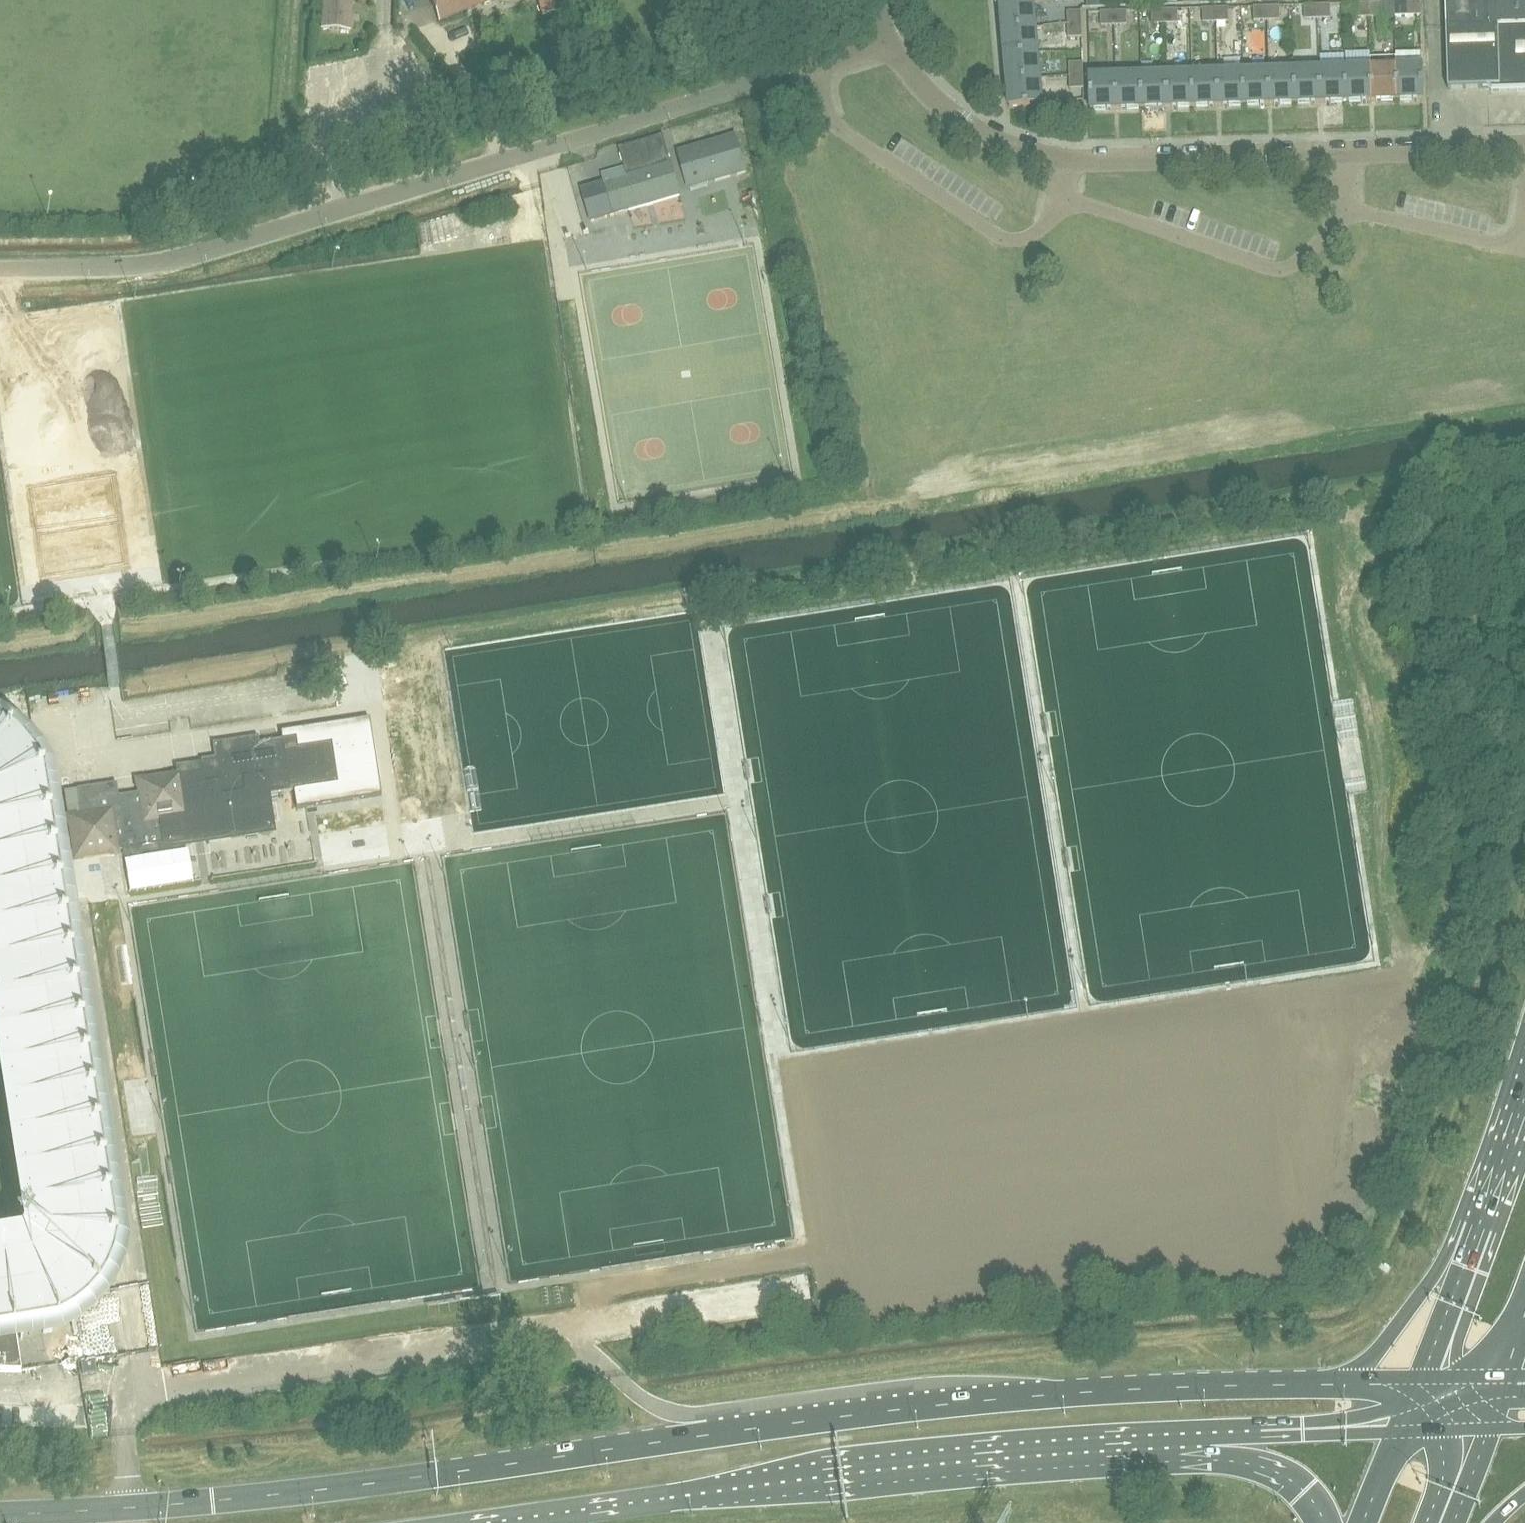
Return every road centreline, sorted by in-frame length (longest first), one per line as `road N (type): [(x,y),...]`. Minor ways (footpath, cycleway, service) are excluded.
road 1 (primary): [(1336,1385),(1077,1395),(839,1417),(357,1487),(0,1516)]
road 2 (unclassified): [(0,268),(182,261),(811,61)]
road 3 (primary): [(494,1522),(869,1470),(1198,1444)]
road 4 (residential): [(1051,179),(1041,228),(1022,237),(995,229),(843,125),(811,61)]
road 5 (residential): [(1333,196),(1323,245),(1287,264),(1257,260),(1051,179)]
road 6 (residential): [(1338,153),(1053,159)]
road 7 (primary): [(1481,1223),(1386,1340),(1336,1385)]
road 8 (residential): [(1053,159),(963,124),(886,33)]
road 9 (residential): [(1333,196),(1486,238),(1508,238),(1524,216)]
road 10 (primary): [(1198,1444),(1402,1431)]
road 11 (residential): [(1338,153),(1524,146)]
road 12 (secondary): [(1481,1223),(1420,1384)]
road 13 (primary): [(1198,1444),(1288,1472),(1331,1522)]
road 14 (secondary): [(1524,1096),(1481,1223)]

